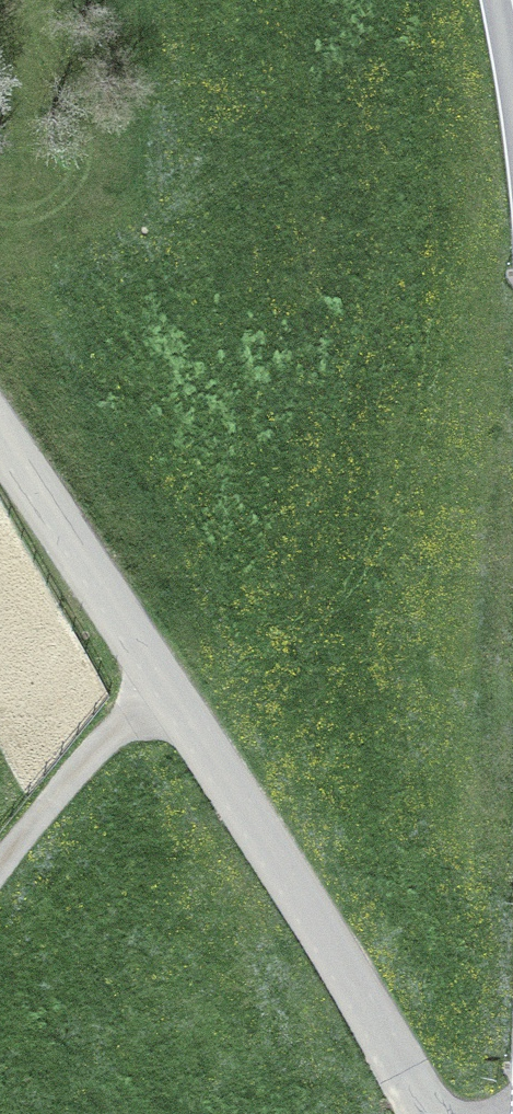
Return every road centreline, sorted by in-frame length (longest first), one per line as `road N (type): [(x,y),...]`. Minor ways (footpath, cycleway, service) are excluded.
road 1 (unclassified): [(0,428),(172,689),(426,1113)]

